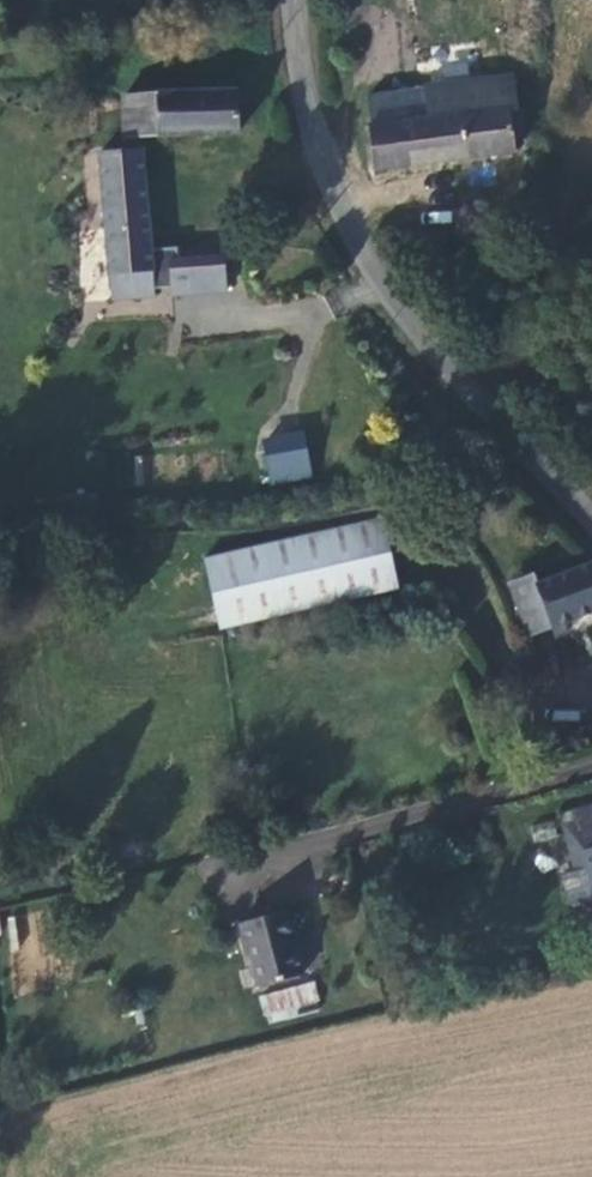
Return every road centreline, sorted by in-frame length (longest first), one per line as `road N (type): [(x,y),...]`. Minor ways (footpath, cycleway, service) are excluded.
road 1 (unclassified): [(293,0),(306,94),(338,197),(380,276),(591,532)]

